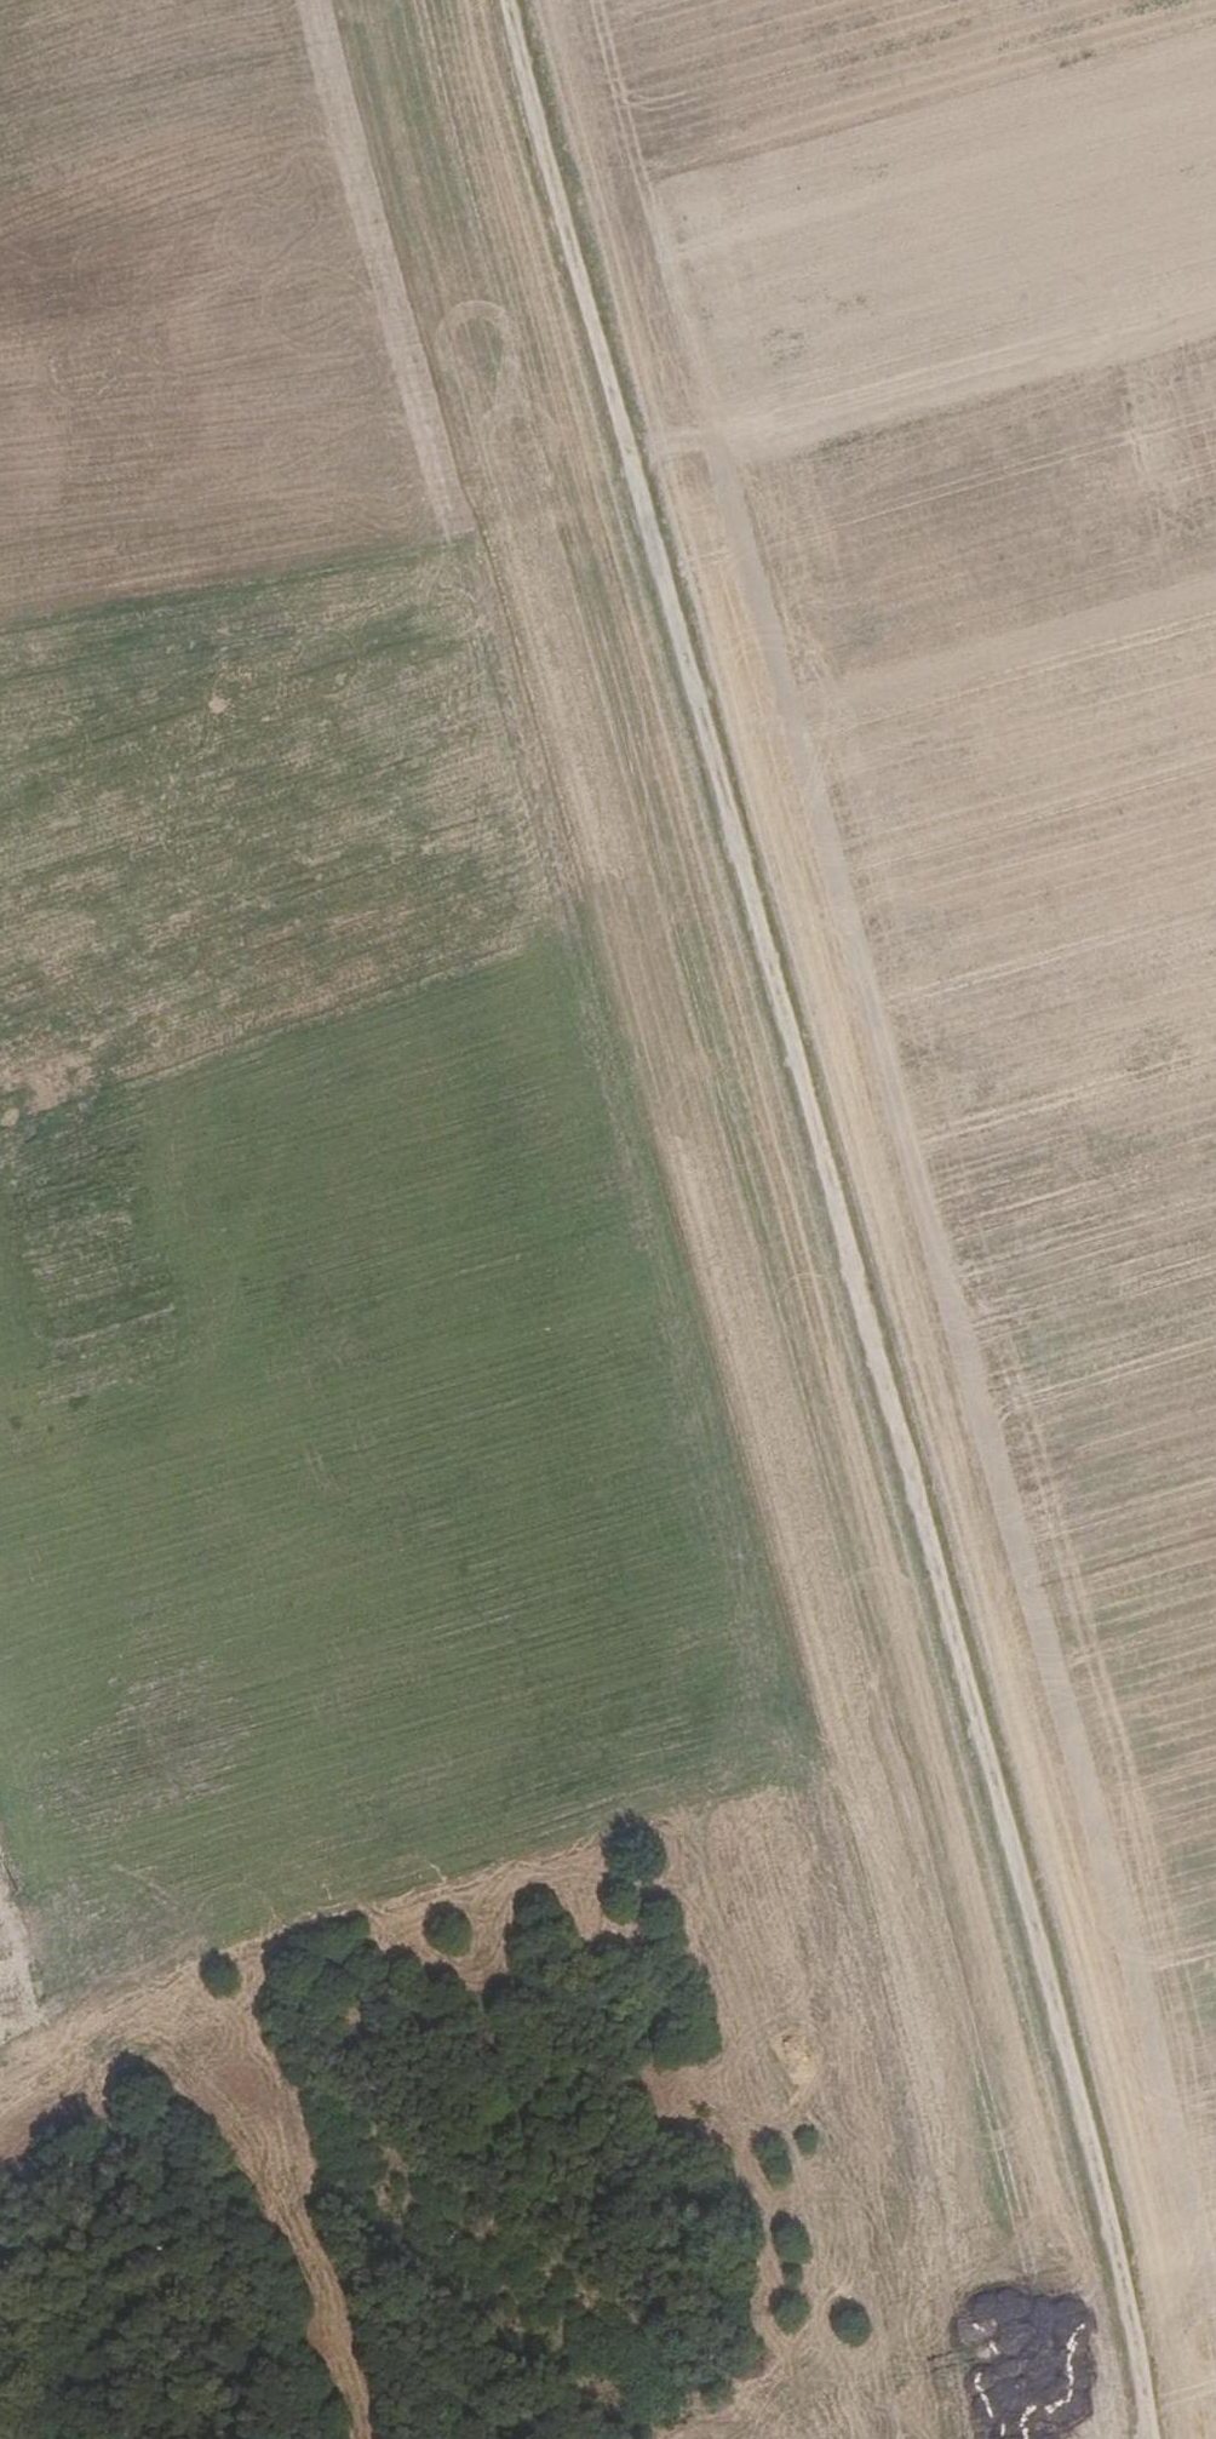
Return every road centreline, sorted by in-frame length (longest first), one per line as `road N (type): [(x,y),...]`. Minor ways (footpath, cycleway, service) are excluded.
road 1 (track): [(516,0),(803,1121),(1158,2375),(1161,2438)]

